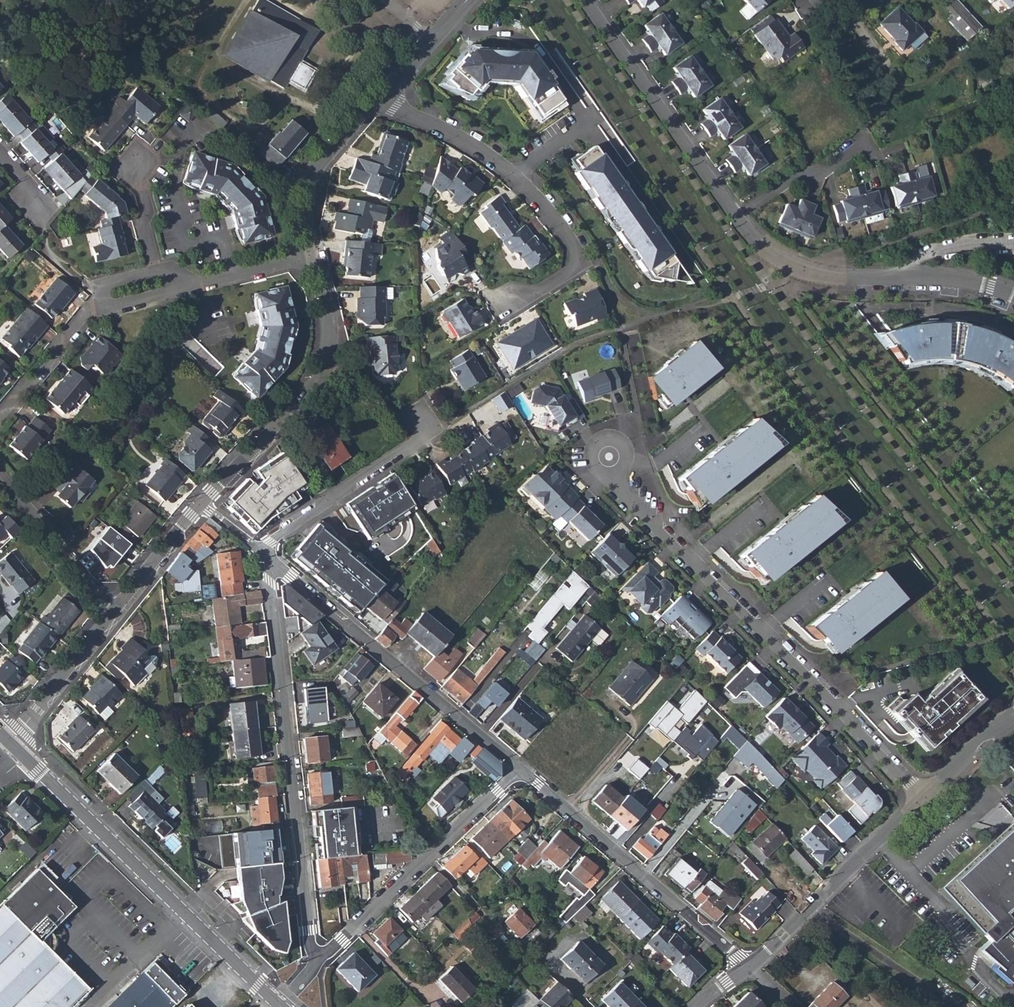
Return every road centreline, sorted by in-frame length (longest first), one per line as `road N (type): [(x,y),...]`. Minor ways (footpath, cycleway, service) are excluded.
road 1 (residential): [(607,456),(624,496),(924,798)]
road 2 (residential): [(312,970),(265,555)]
road 3 (residential): [(505,301),(571,272),(579,260),(573,244),(512,177),(465,141),(372,98)]
road 4 (residential): [(271,998),(26,758)]
road 5 (residential): [(265,555),(518,768)]
road 6 (residential): [(518,768),(748,968)]
road 7 (residential): [(1013,298),(944,281),(810,276),(758,247),(736,219)]
road 8 (residential): [(202,503),(313,382),(325,347),(312,257)]
road 9 (residential): [(312,970),(518,768)]
road 10 (residential): [(736,219),(584,0)]
road 11 (residential): [(748,968),(924,798)]
road 12 (residential): [(429,433),(275,535),(265,555)]
road 13 (residential): [(312,257),(299,194),(372,98)]
road 14 (residential): [(110,616),(0,484)]
road 15 (residential): [(10,745),(110,616)]
road 16 (residential): [(736,219),(795,177),(829,169),(864,144)]
road 17 (residential): [(0,415),(85,317),(101,311)]
road 18 (residential): [(110,616),(202,503)]
road 19 (residential): [(372,98),(462,0)]
road 20 (residential): [(190,287),(312,257)]
road 21 (residential): [(924,798),(1013,717)]

